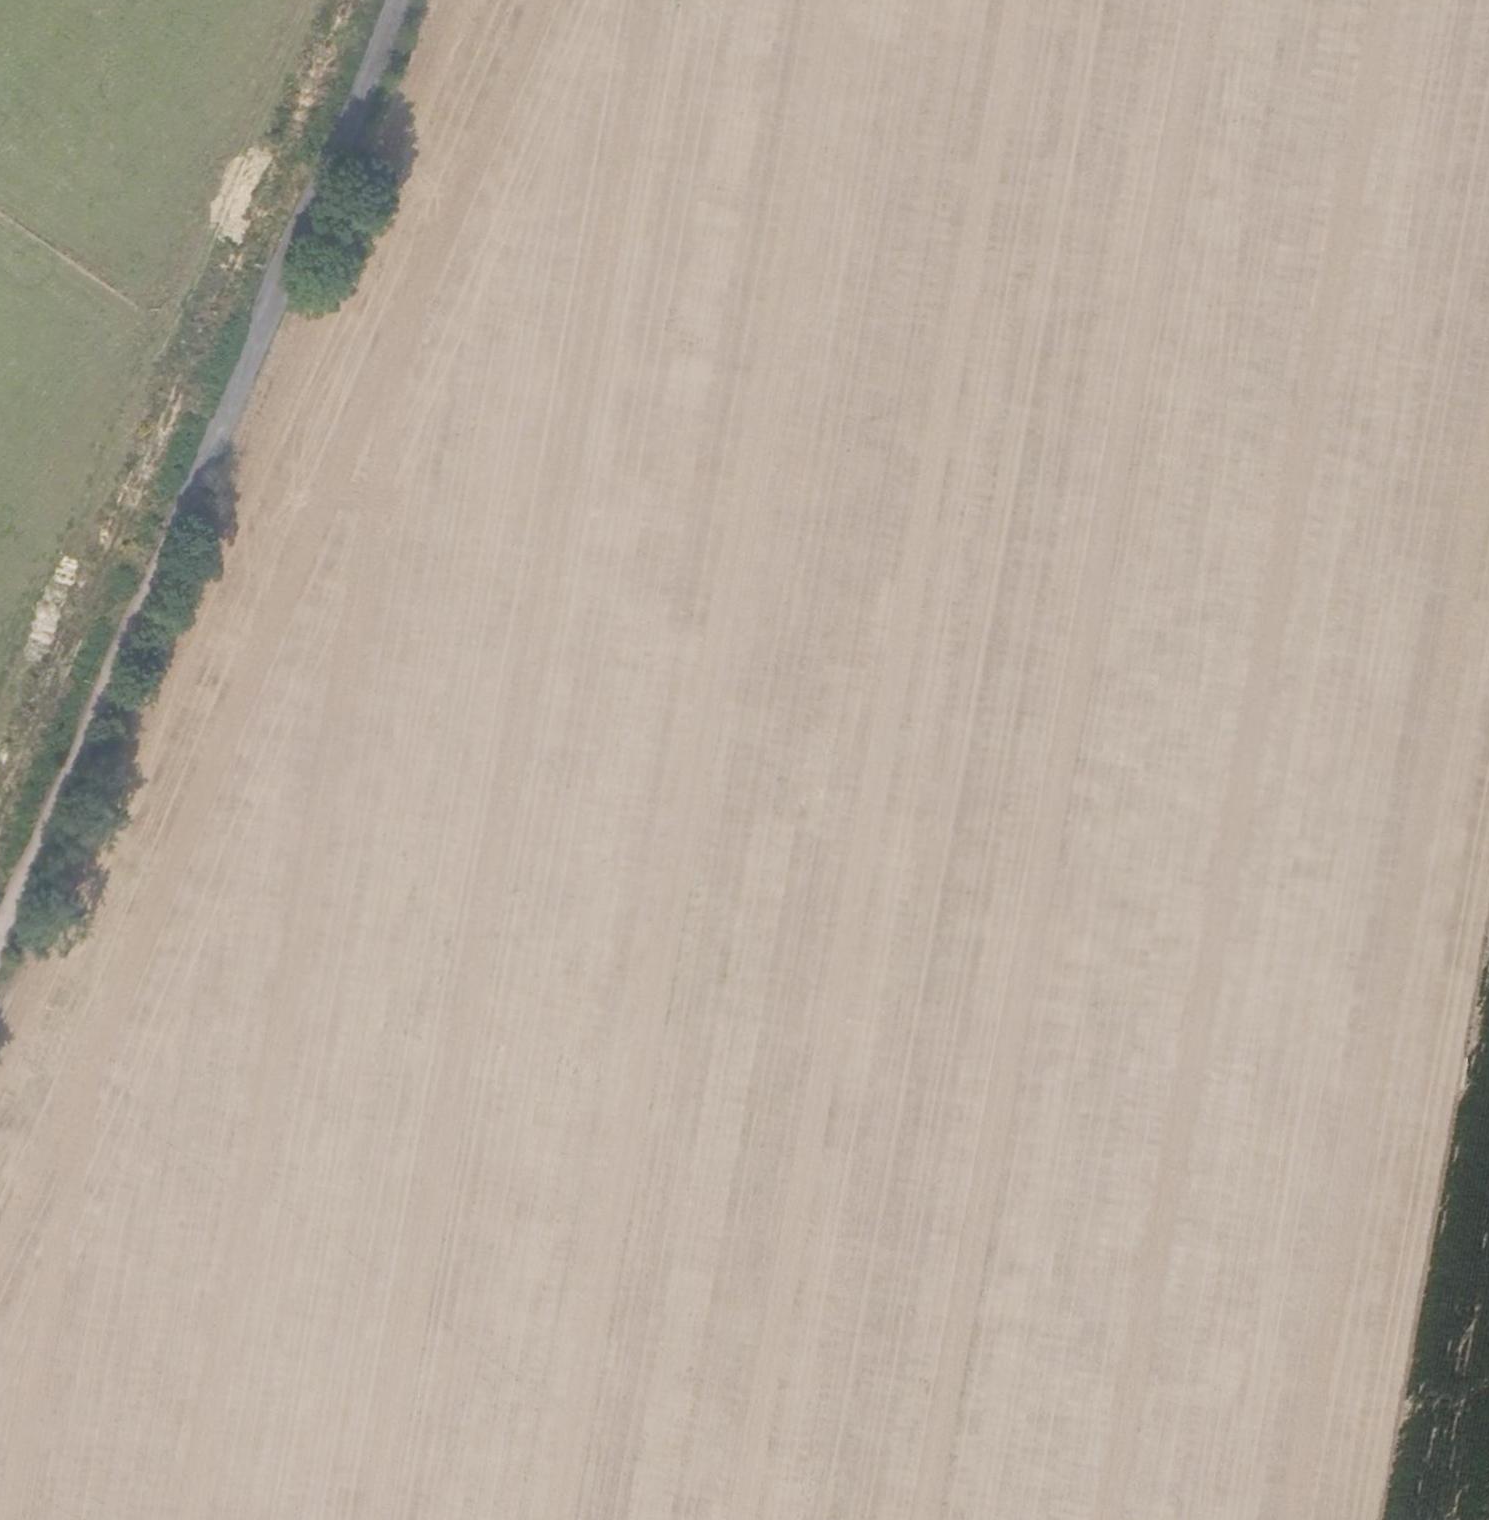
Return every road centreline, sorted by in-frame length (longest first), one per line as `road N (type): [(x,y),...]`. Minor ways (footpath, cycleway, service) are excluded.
road 1 (track): [(0,933),(402,0)]

